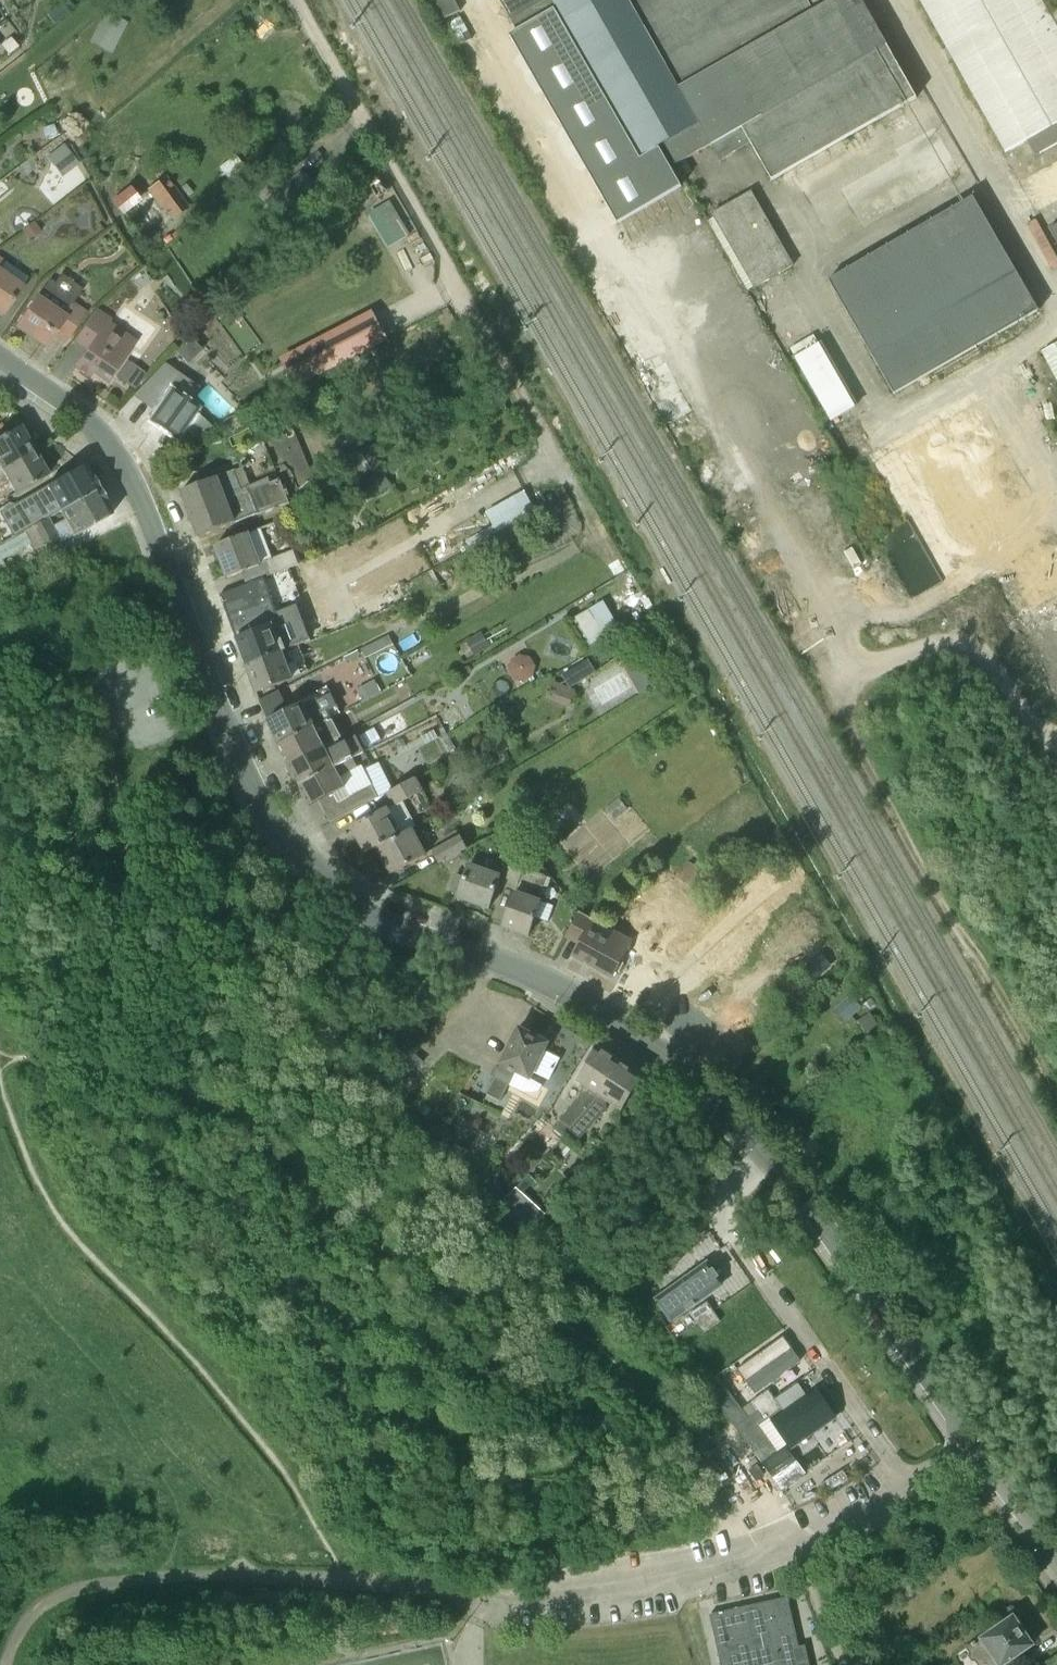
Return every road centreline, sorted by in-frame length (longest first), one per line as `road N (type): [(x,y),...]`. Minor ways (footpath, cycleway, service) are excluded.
road 1 (tertiary): [(1056,1563),(799,1198),(694,1079),(539,978),(368,912),(292,845),(262,802),(125,466),(88,420),(0,360)]
road 2 (track): [(726,1570),(707,1455),(660,1403),(574,1330),(365,1235),(315,1198),(285,1139),(251,1118),(139,1076),(0,1055)]
road 3 (track): [(614,567),(292,0)]
road 4 (track): [(342,1581),(263,1441),(169,1331),(72,1237),(13,1121),(0,1066)]
road 5 (track): [(6,1664),(10,1644),(40,1606),(107,1583),(288,1577),(538,1599)]
road 6 (track): [(591,525),(571,554),(453,605)]
road 7 (track): [(797,1548),(844,1664)]

